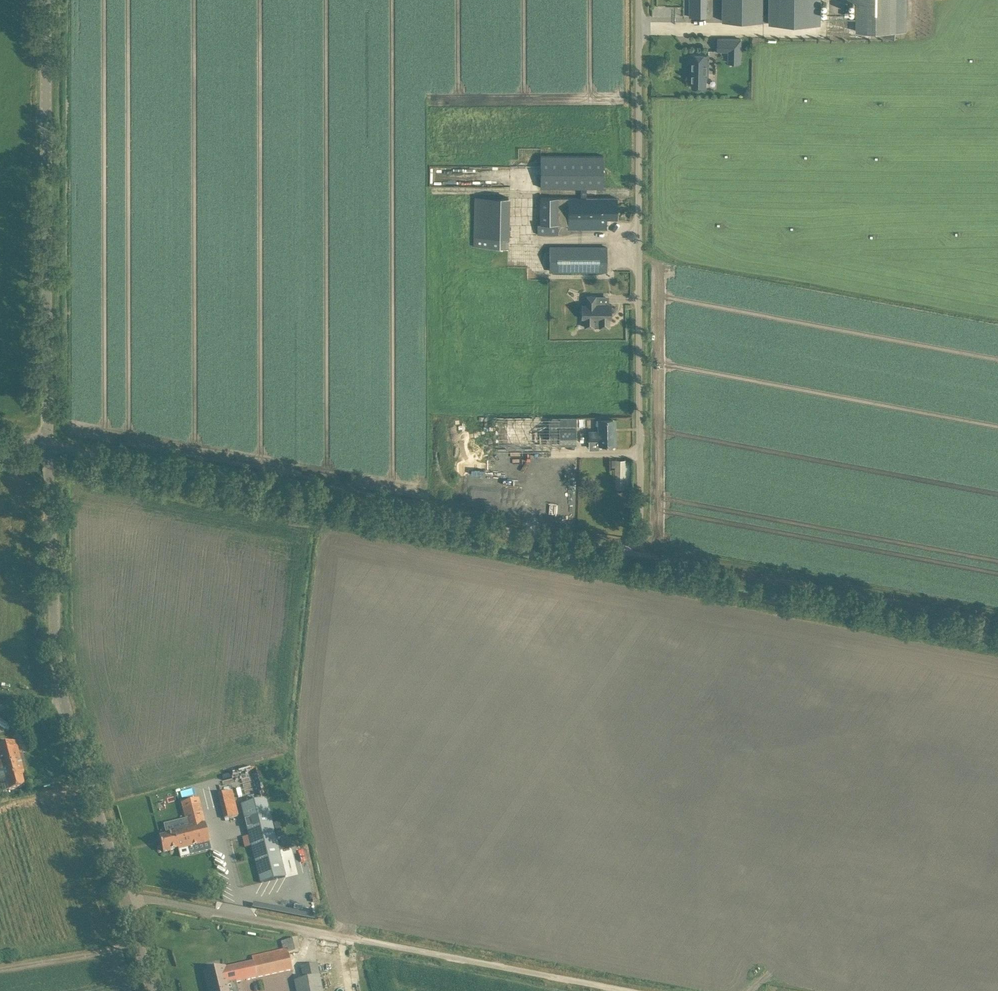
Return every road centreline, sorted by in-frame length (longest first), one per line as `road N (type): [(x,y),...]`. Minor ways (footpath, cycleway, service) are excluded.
road 1 (unclassified): [(48,447),(639,553),(639,0)]
road 2 (unclassified): [(648,990),(123,894)]
road 3 (tertiary): [(123,894),(55,650),(48,447)]
road 4 (tertiary): [(48,447),(47,0)]
road 5 (track): [(997,615),(639,553)]

